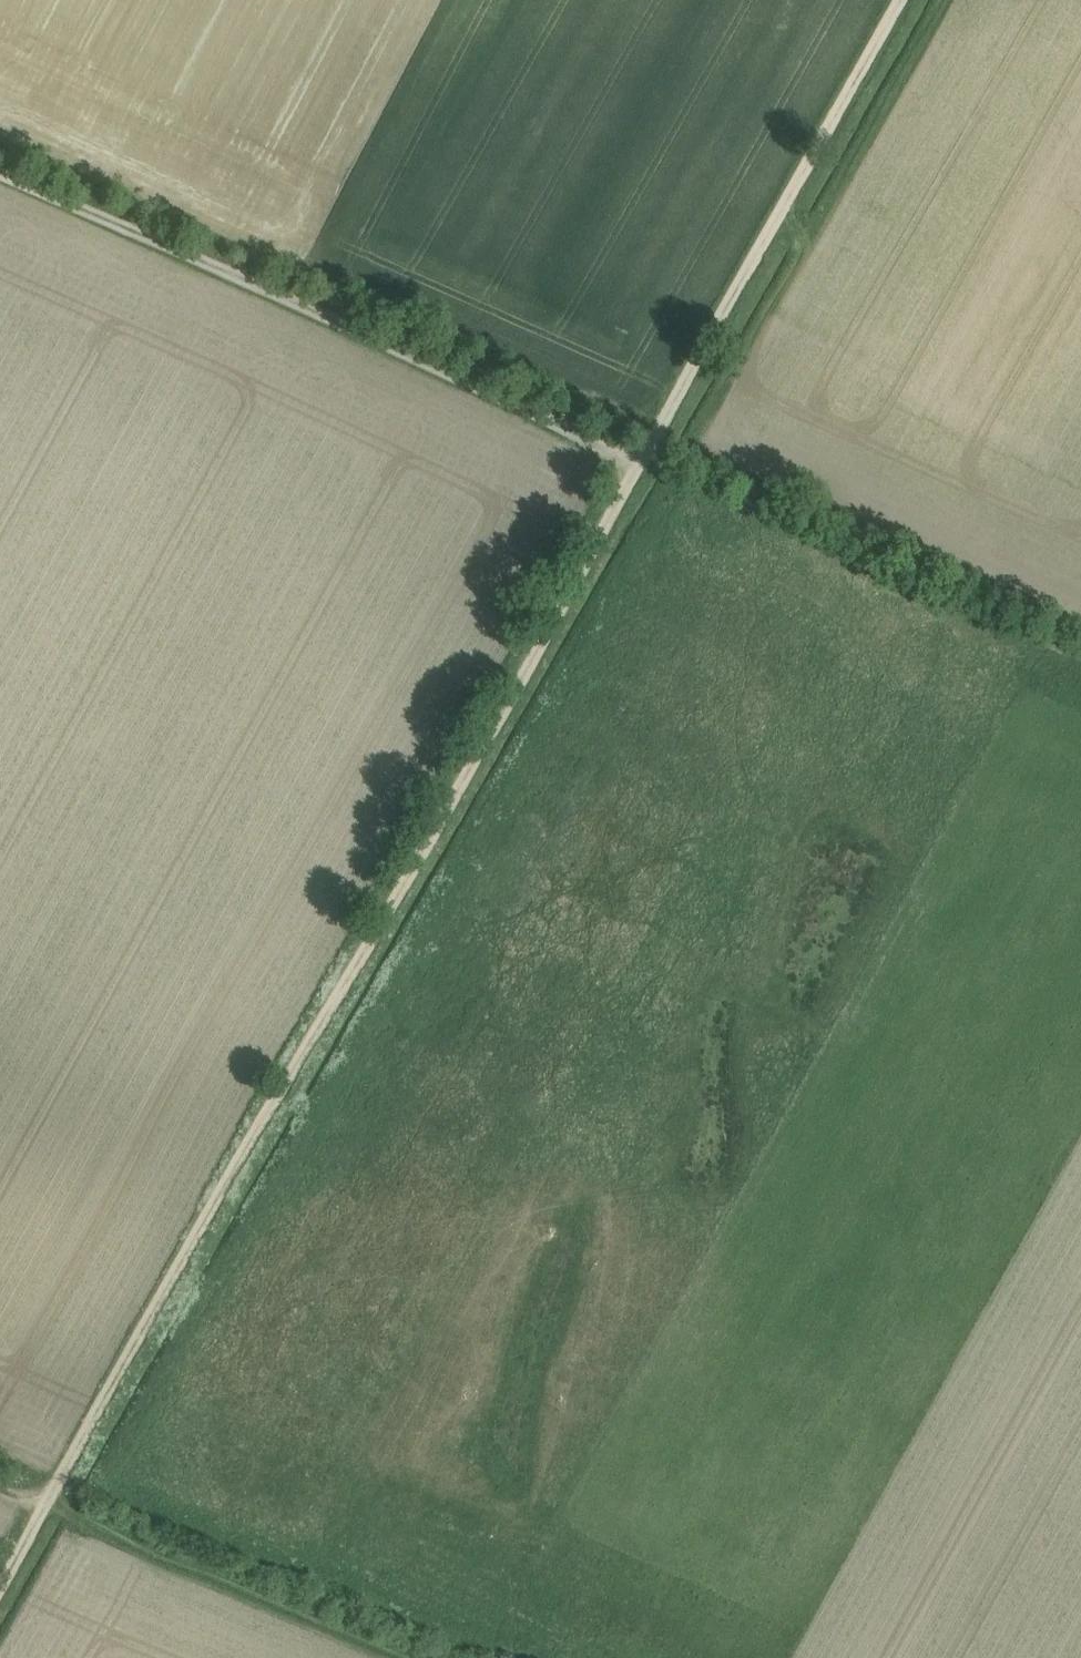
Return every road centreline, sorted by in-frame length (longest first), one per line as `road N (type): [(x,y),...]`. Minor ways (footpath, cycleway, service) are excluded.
road 1 (track): [(908,0),(0,1588)]
road 2 (track): [(0,173),(642,463)]

